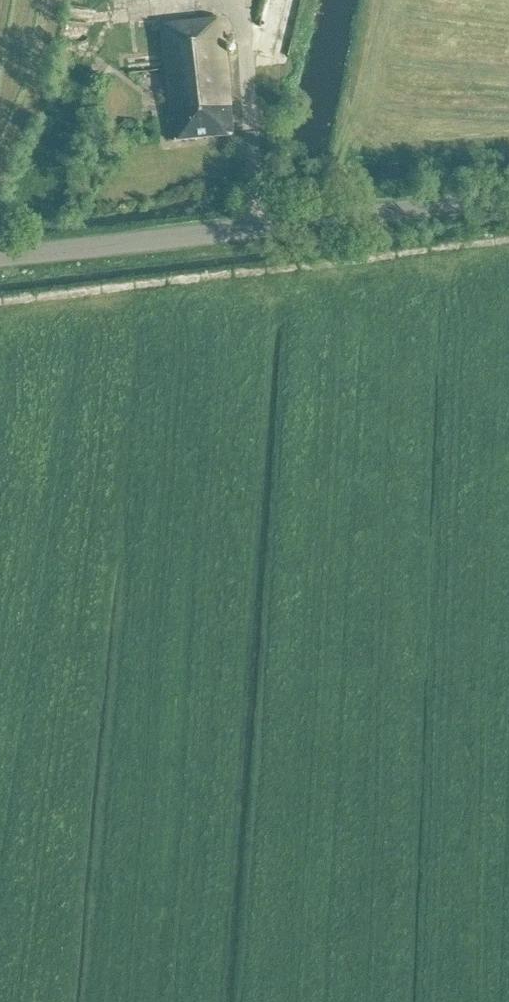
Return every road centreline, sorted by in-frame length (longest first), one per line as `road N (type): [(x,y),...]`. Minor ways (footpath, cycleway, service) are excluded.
road 1 (tertiary): [(0,261),(508,202)]

